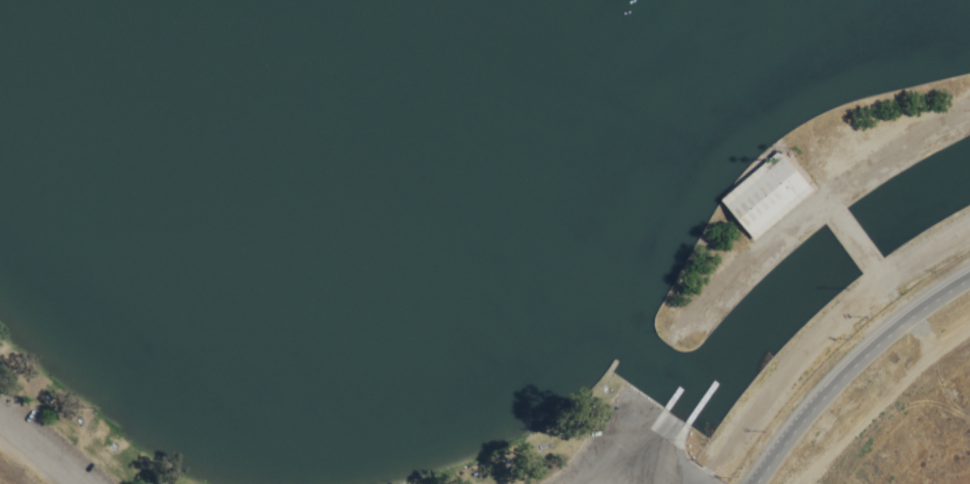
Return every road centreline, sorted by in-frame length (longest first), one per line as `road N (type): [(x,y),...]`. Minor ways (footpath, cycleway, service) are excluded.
road 1 (residential): [(969,271),(846,364),(745,483)]

